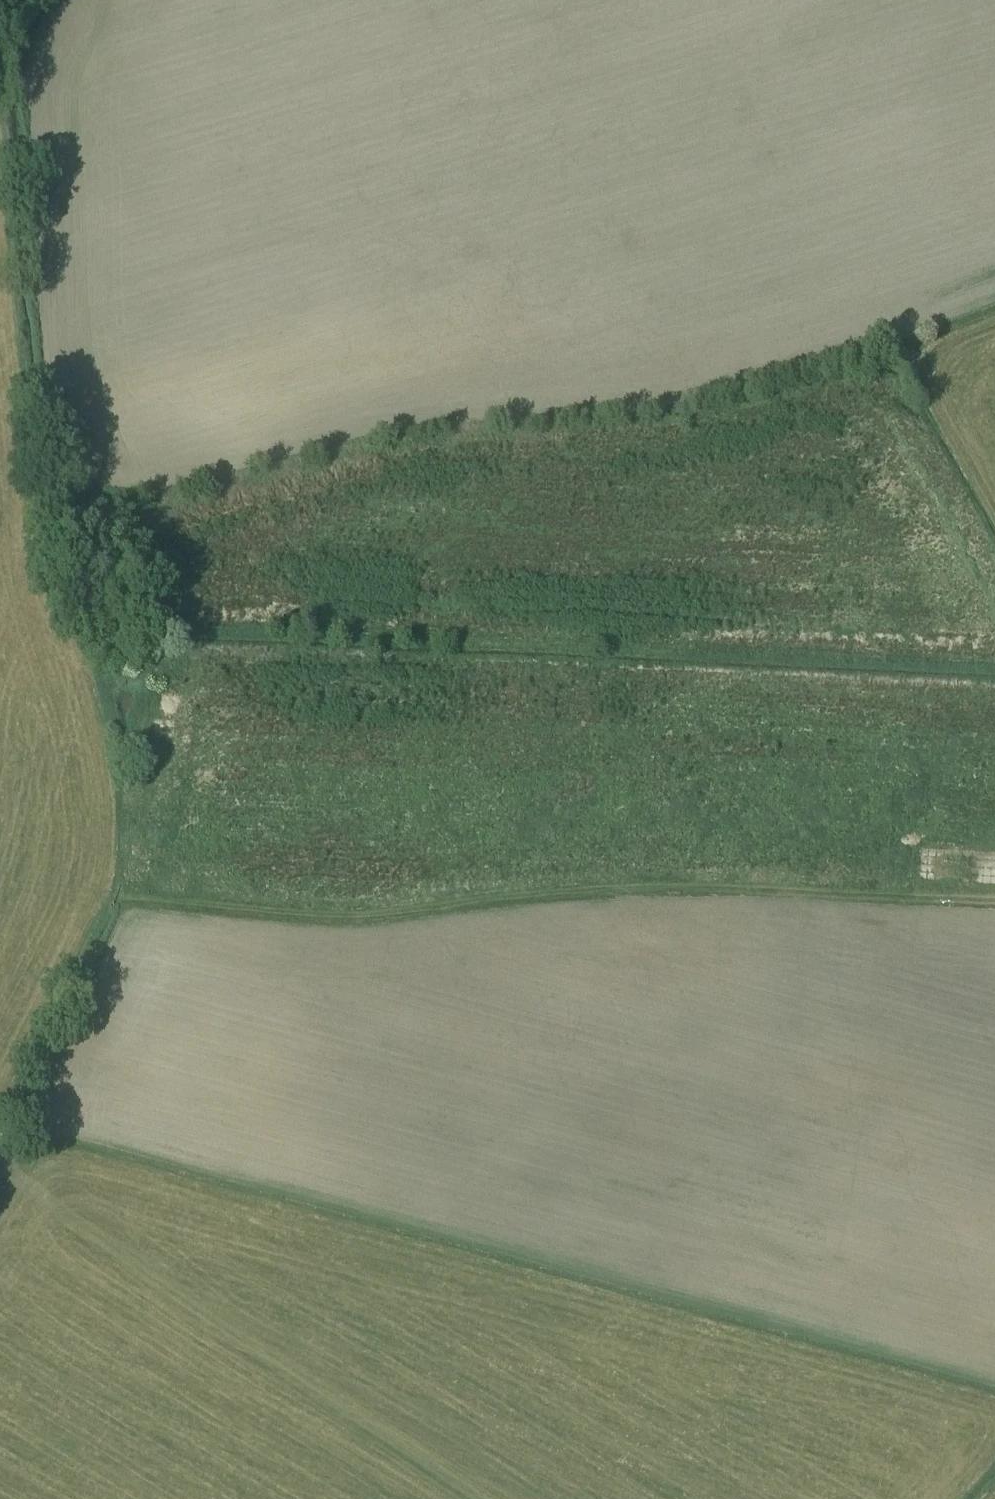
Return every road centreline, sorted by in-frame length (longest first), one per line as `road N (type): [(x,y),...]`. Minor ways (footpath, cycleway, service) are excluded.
road 1 (track): [(994,901),(573,895),(256,922),(113,901)]

